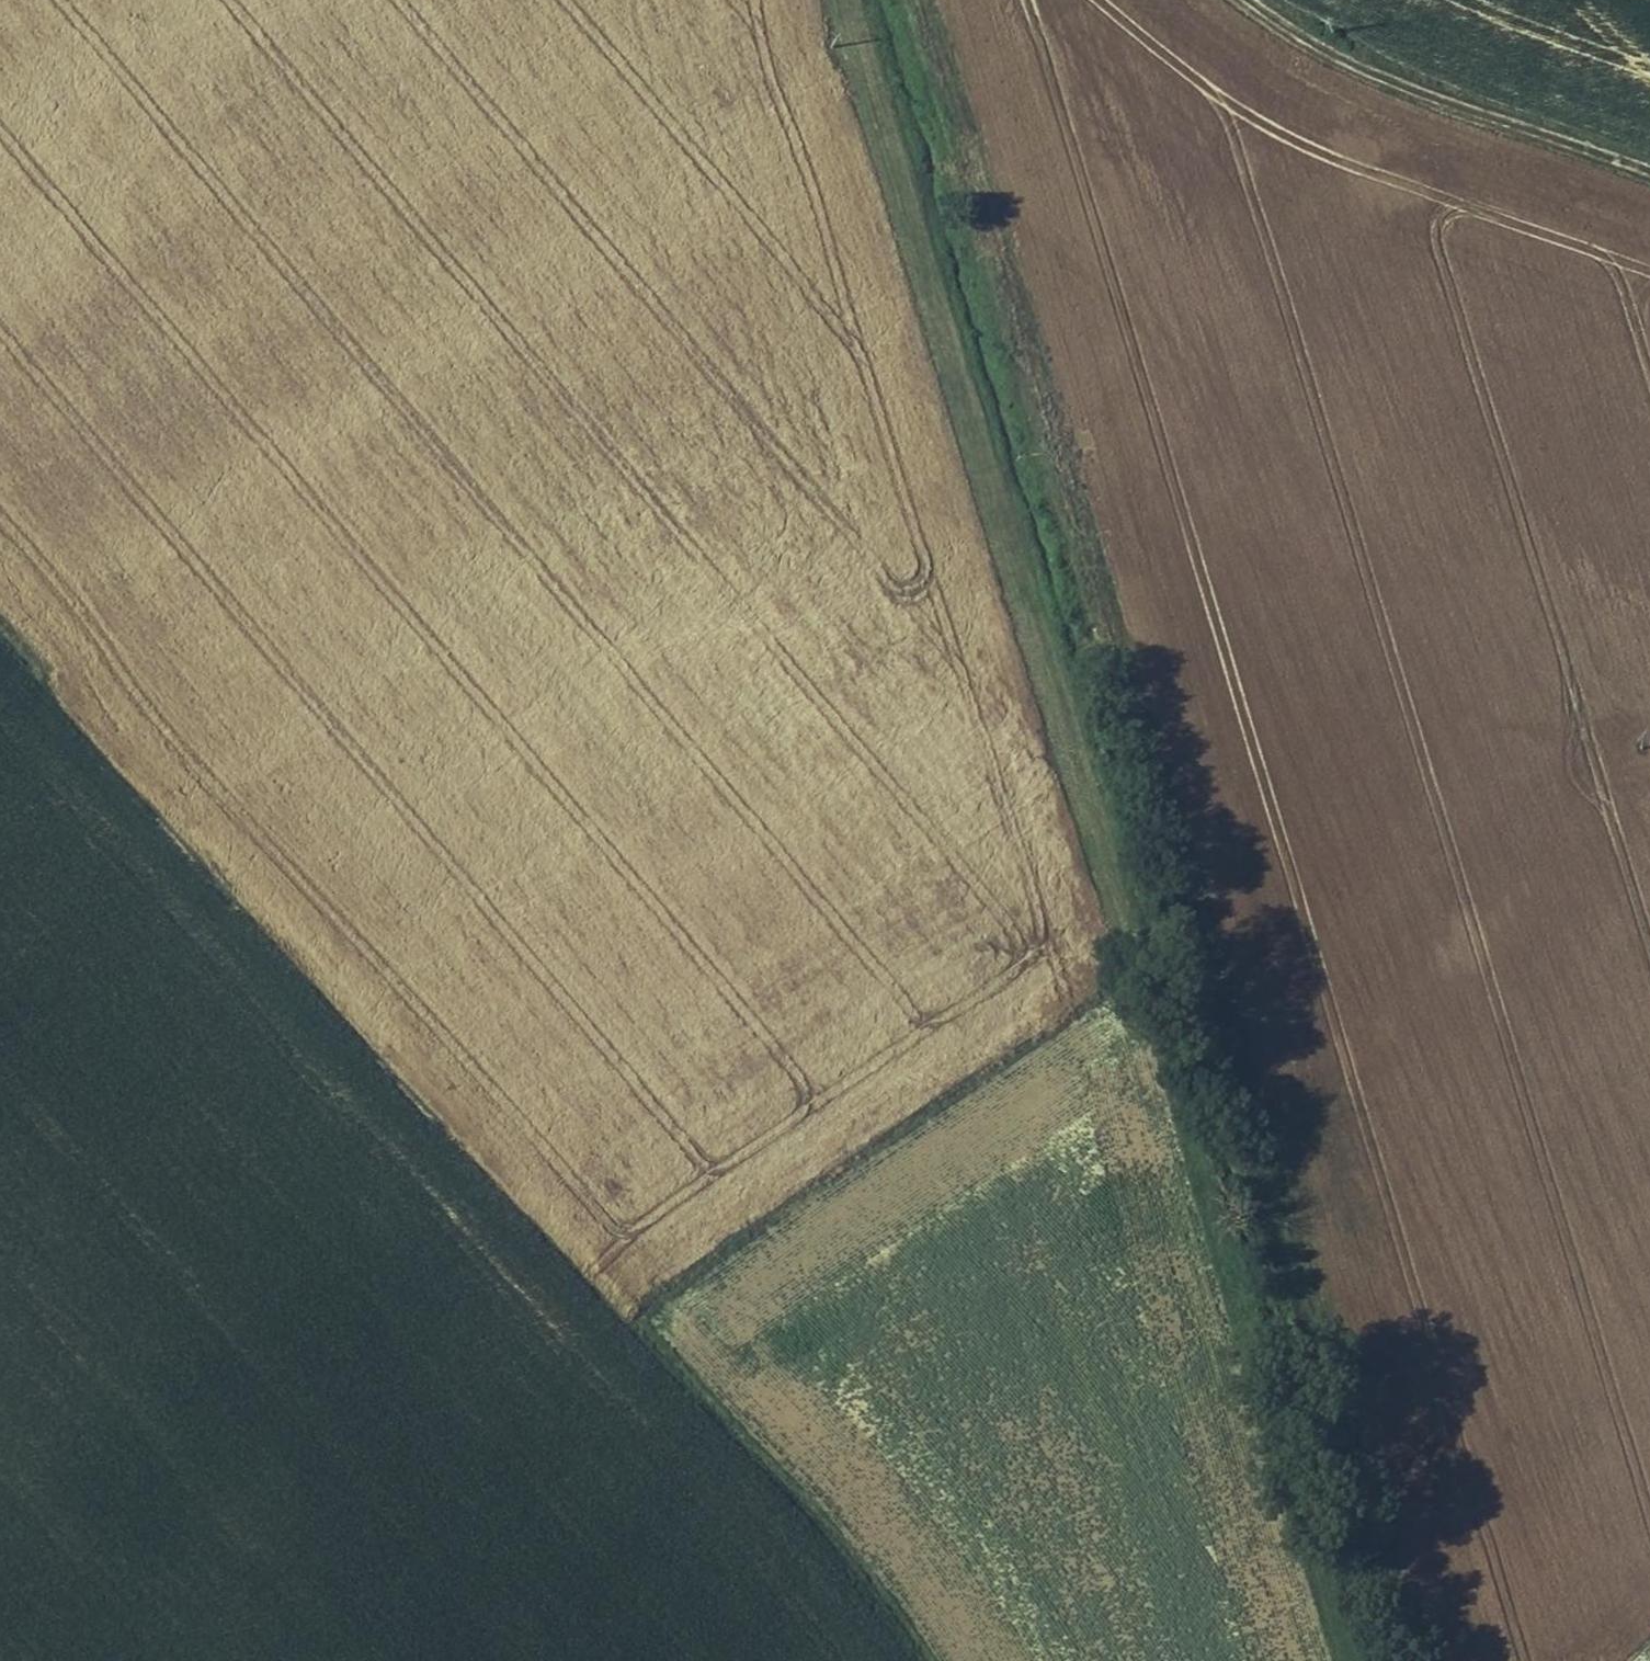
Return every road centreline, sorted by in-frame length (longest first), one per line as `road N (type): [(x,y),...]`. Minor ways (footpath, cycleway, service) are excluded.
road 1 (track): [(925,0),(1435,1660)]
road 2 (track): [(1264,0),(1440,94),(1649,165)]

